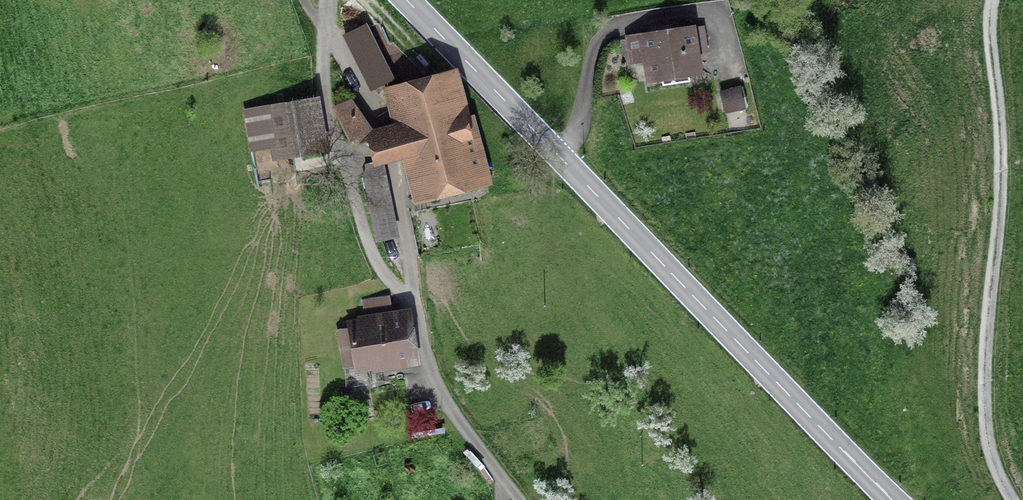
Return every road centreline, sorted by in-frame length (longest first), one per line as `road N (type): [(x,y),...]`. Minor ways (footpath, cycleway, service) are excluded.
road 1 (tertiary): [(892,499),(406,0)]
road 2 (track): [(1013,499),(984,408),(999,145),(988,0)]
road 3 (residential): [(327,24),(332,130),(373,253),(418,314)]
road 4 (residential): [(327,24),(382,126),(418,314)]
road 5 (residential): [(418,314),(442,394),(521,499)]

